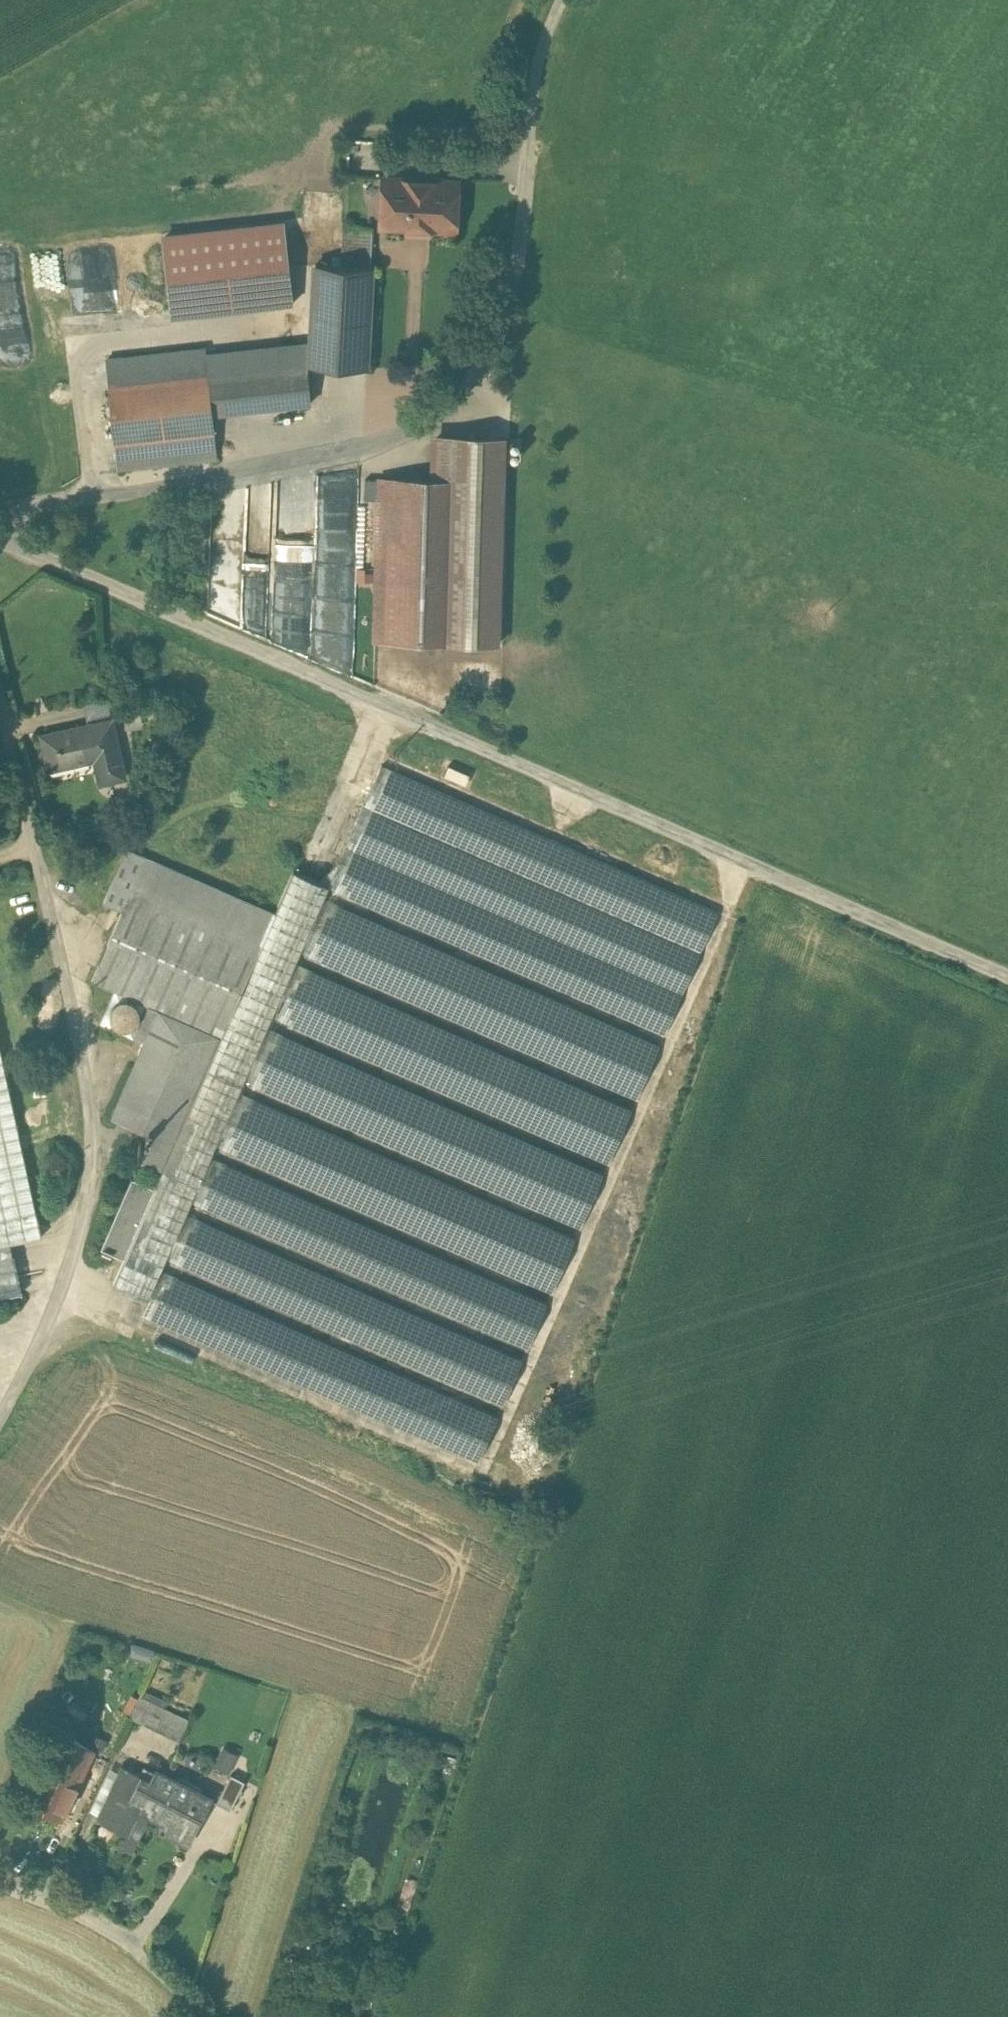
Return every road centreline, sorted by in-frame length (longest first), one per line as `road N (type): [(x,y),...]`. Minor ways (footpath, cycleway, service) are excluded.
road 1 (unclassified): [(0,538),(1007,976)]
road 2 (residential): [(562,0),(539,57),(499,319),(472,380),(432,425),(373,452),(0,519)]
road 3 (residential): [(0,1413),(58,1298),(94,1164),(94,1119),(0,701)]
road 4 (unclassified): [(200,2016),(117,1936),(0,1884)]

